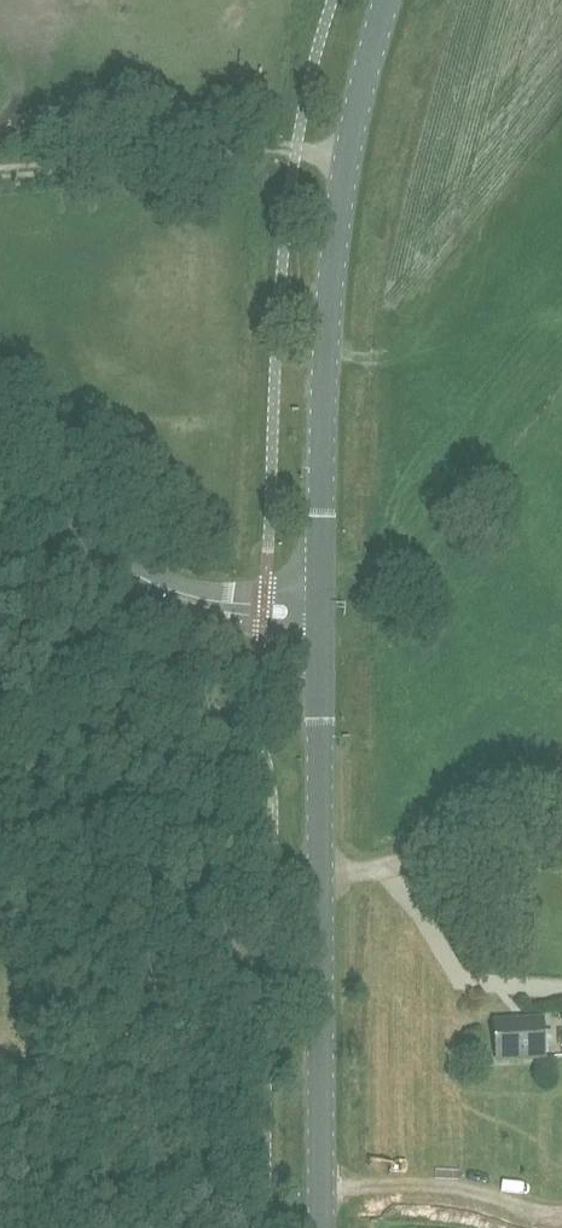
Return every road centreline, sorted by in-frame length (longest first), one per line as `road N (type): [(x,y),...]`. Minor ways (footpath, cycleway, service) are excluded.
road 1 (secondary): [(320,614),(333,257),(363,84),(388,0)]
road 2 (secondary): [(322,1227),(320,614)]
road 3 (track): [(0,171),(262,145),(348,160)]
road 4 (unclassified): [(320,614),(187,599),(0,494)]

